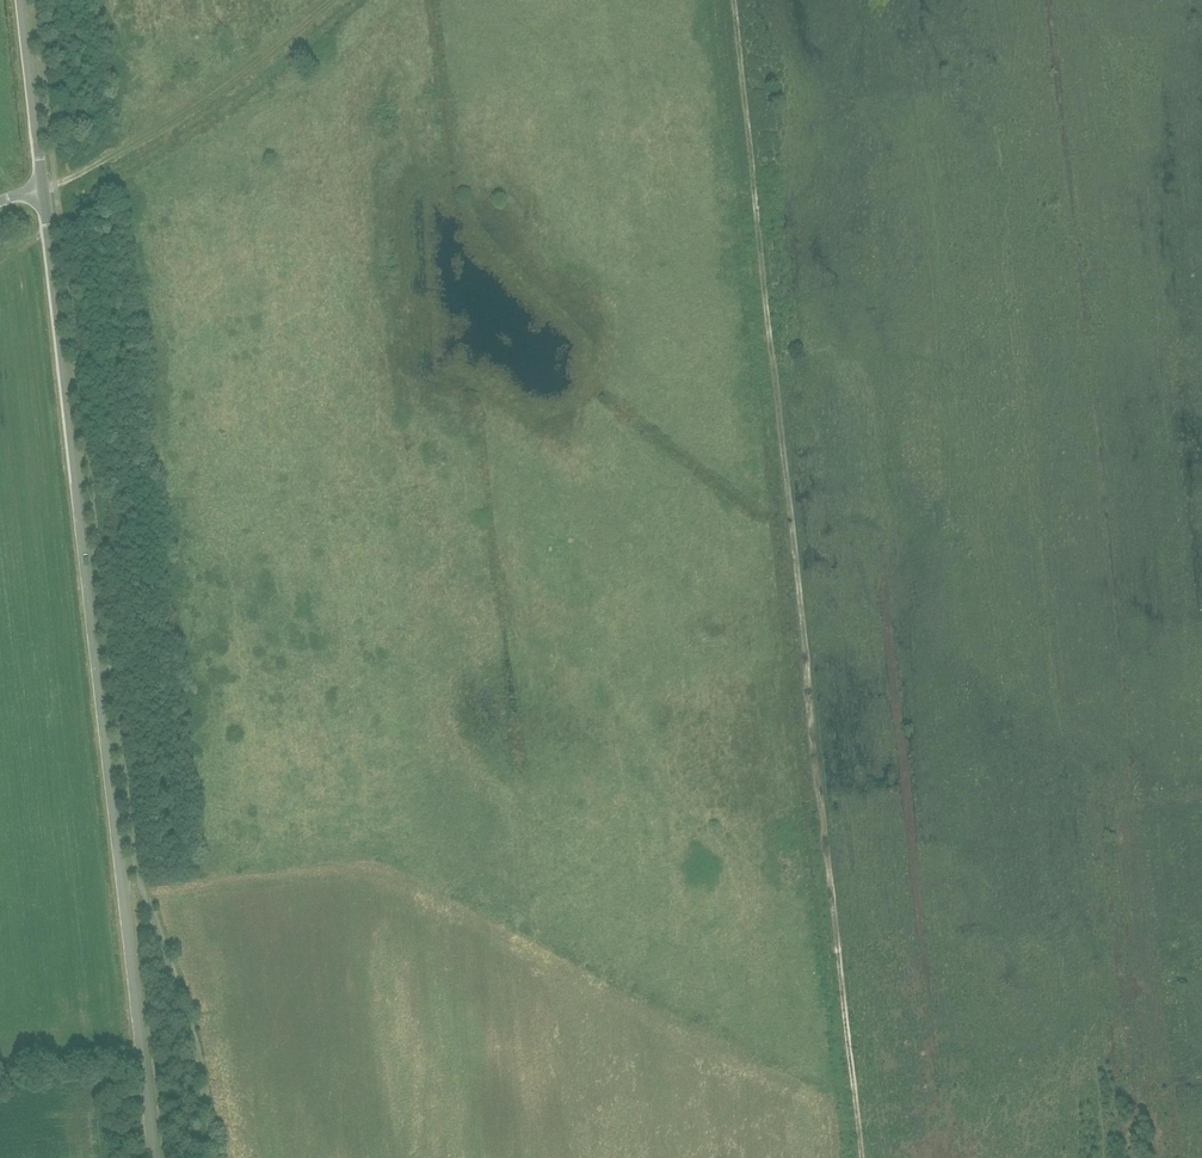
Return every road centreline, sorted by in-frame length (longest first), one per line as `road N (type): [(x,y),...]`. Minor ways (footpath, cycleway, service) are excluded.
road 1 (track): [(865,1157),(734,0)]
road 2 (tertiary): [(153,1157),(42,189)]
road 3 (track): [(340,0),(209,110),(56,188)]
road 4 (tertiary): [(42,189),(21,0)]

